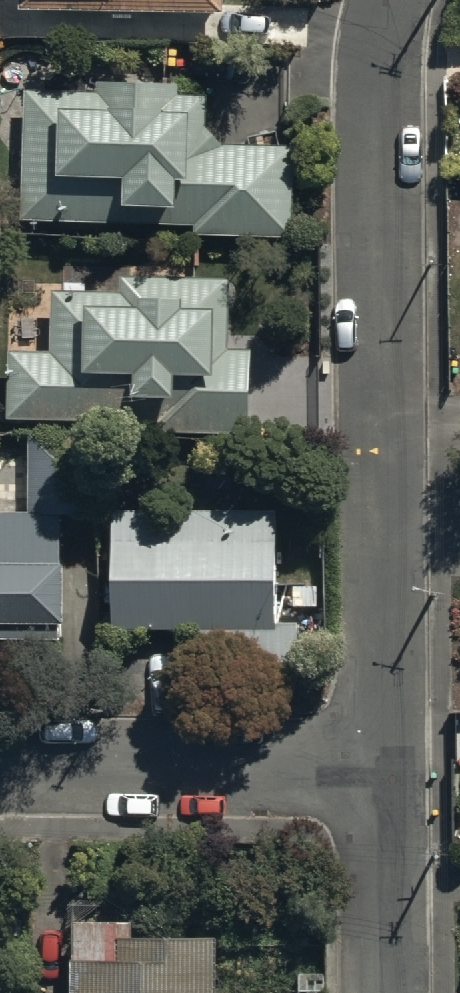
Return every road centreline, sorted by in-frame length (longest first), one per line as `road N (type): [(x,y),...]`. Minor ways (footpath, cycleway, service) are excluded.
road 1 (residential): [(386,772),(381,71),(397,0)]
road 2 (residential): [(0,770),(386,772)]
road 3 (residential): [(387,992),(386,772)]

